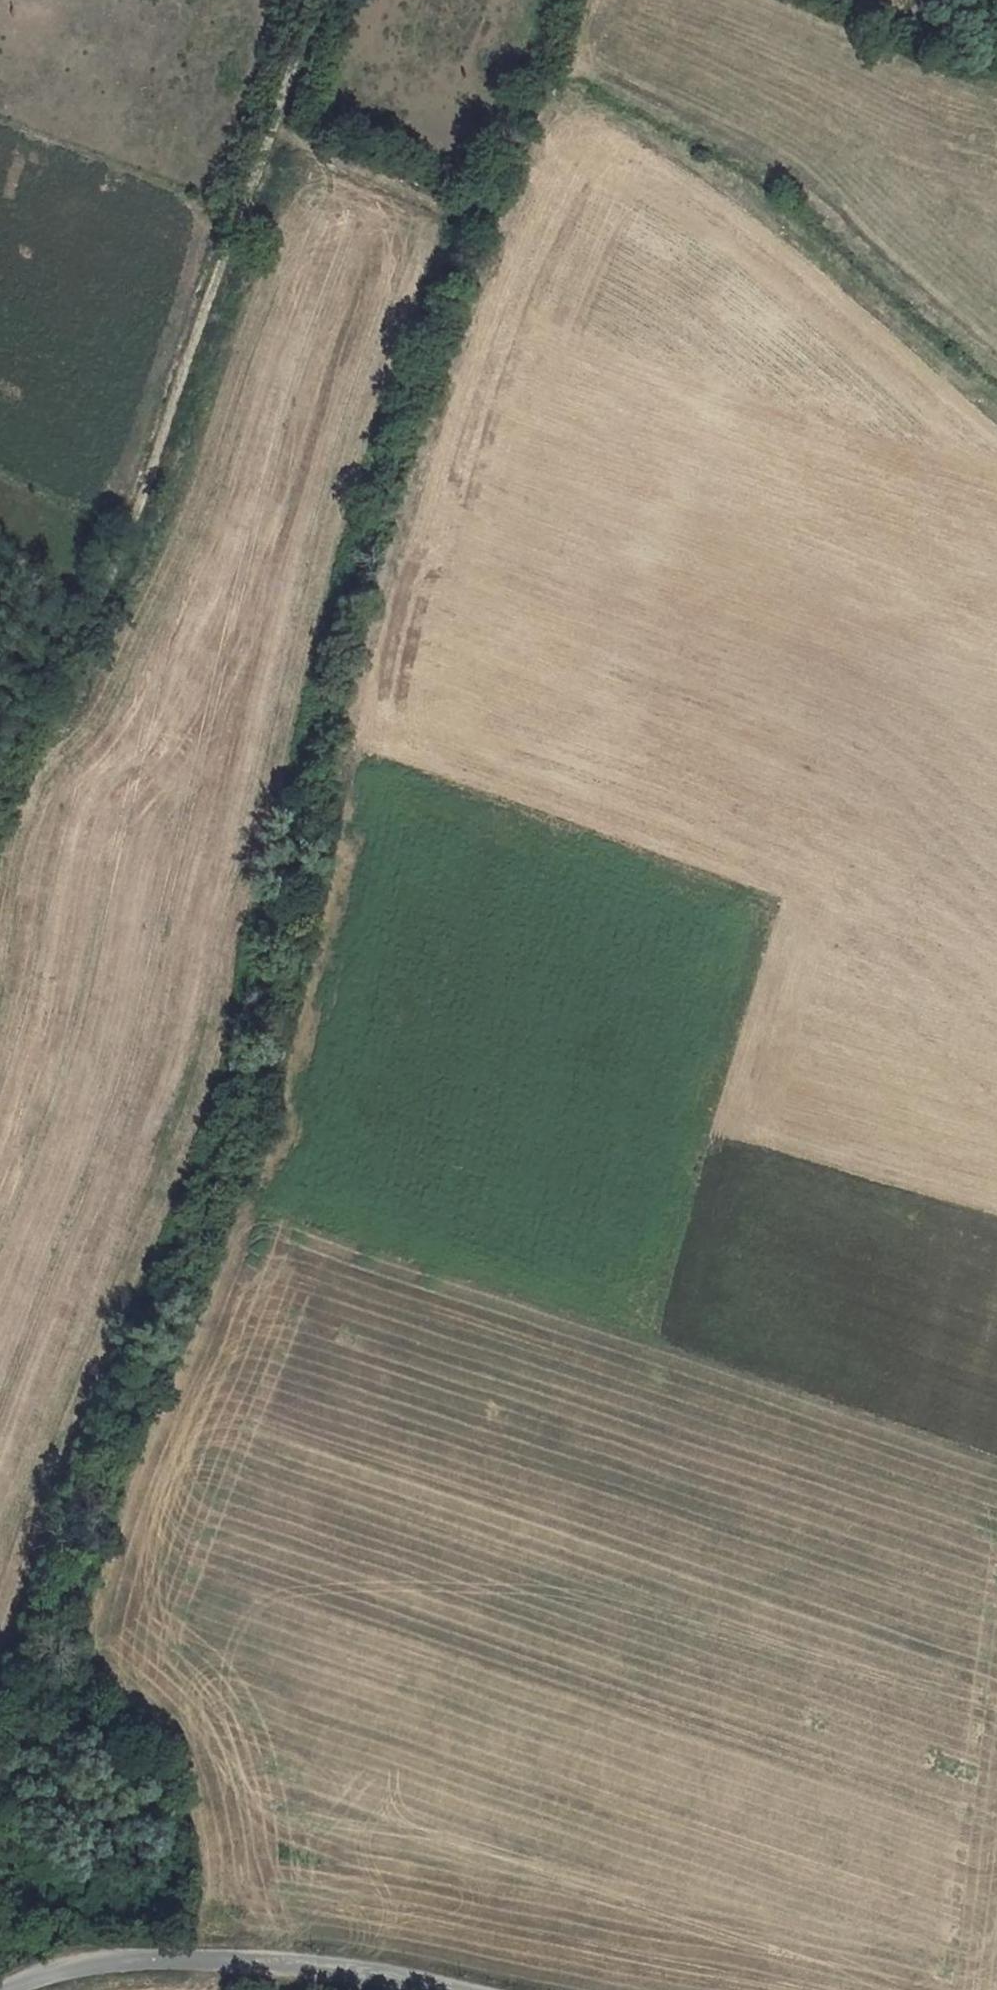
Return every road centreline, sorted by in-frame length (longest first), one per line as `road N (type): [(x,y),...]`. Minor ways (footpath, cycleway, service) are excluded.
road 1 (track): [(0,731),(123,577),(326,0)]
road 2 (residential): [(429,1989),(287,1961),(103,1962),(19,1989)]

